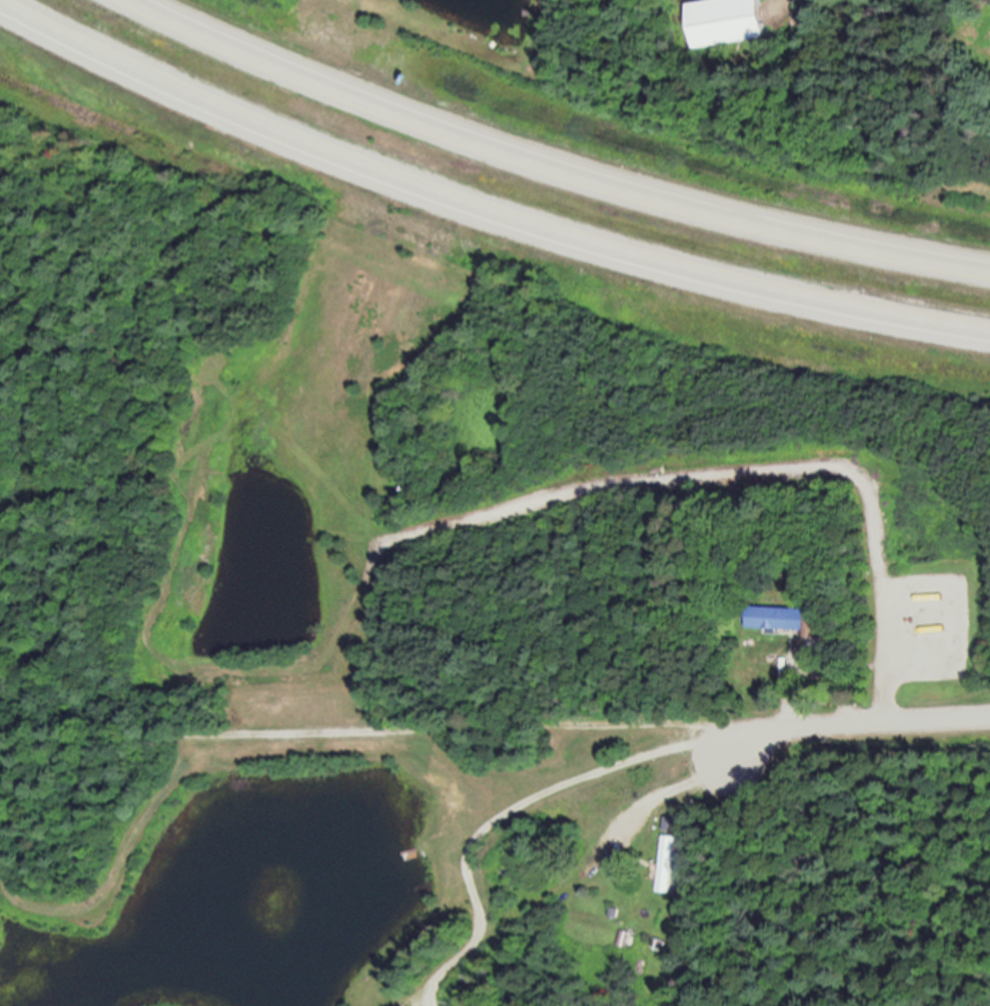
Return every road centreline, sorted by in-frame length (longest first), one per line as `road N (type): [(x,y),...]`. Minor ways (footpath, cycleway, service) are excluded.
road 1 (motorway): [(1,0),(90,49),(338,155),(612,252),(860,315),(989,335)]
road 2 (motorway): [(989,273),(632,192),(363,100),(133,0)]
road 3 (track): [(0,738),(706,720),(788,730)]
road 4 (track): [(400,1005),(479,936),(606,862),(657,800),(727,762)]
road 5 (residential): [(727,762),(788,730),(989,715)]

